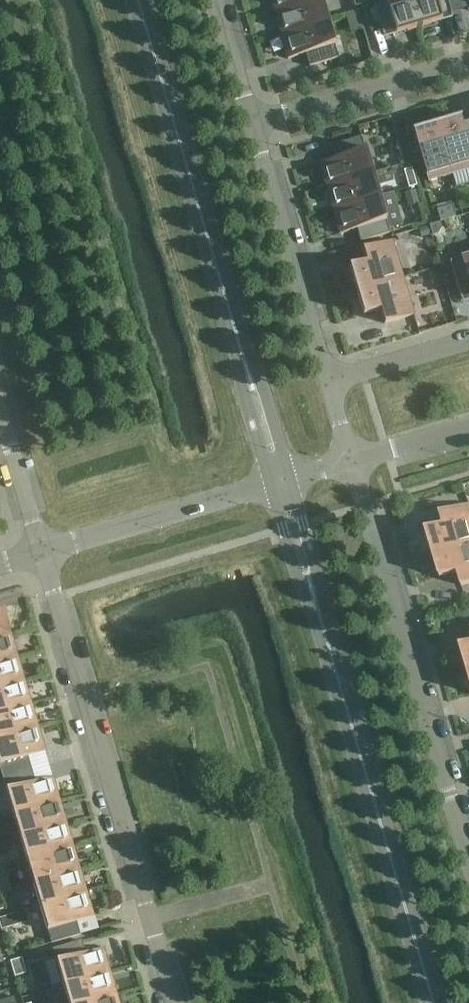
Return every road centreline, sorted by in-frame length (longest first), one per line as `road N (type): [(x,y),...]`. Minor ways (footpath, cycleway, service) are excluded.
road 1 (tertiary): [(282,486),(431,1002)]
road 2 (tertiary): [(139,0),(282,486)]
road 3 (residential): [(42,552),(174,1002)]
road 4 (residential): [(468,864),(353,461)]
road 5 (residential): [(333,384),(256,126)]
road 6 (residential): [(282,486),(42,552)]
road 7 (residential): [(256,126),(468,64)]
road 8 (residential): [(0,409),(42,552)]
road 9 (residential): [(333,384),(468,343)]
road 10 (residential): [(256,126),(218,0)]
road 11 (residential): [(353,461),(468,427)]

